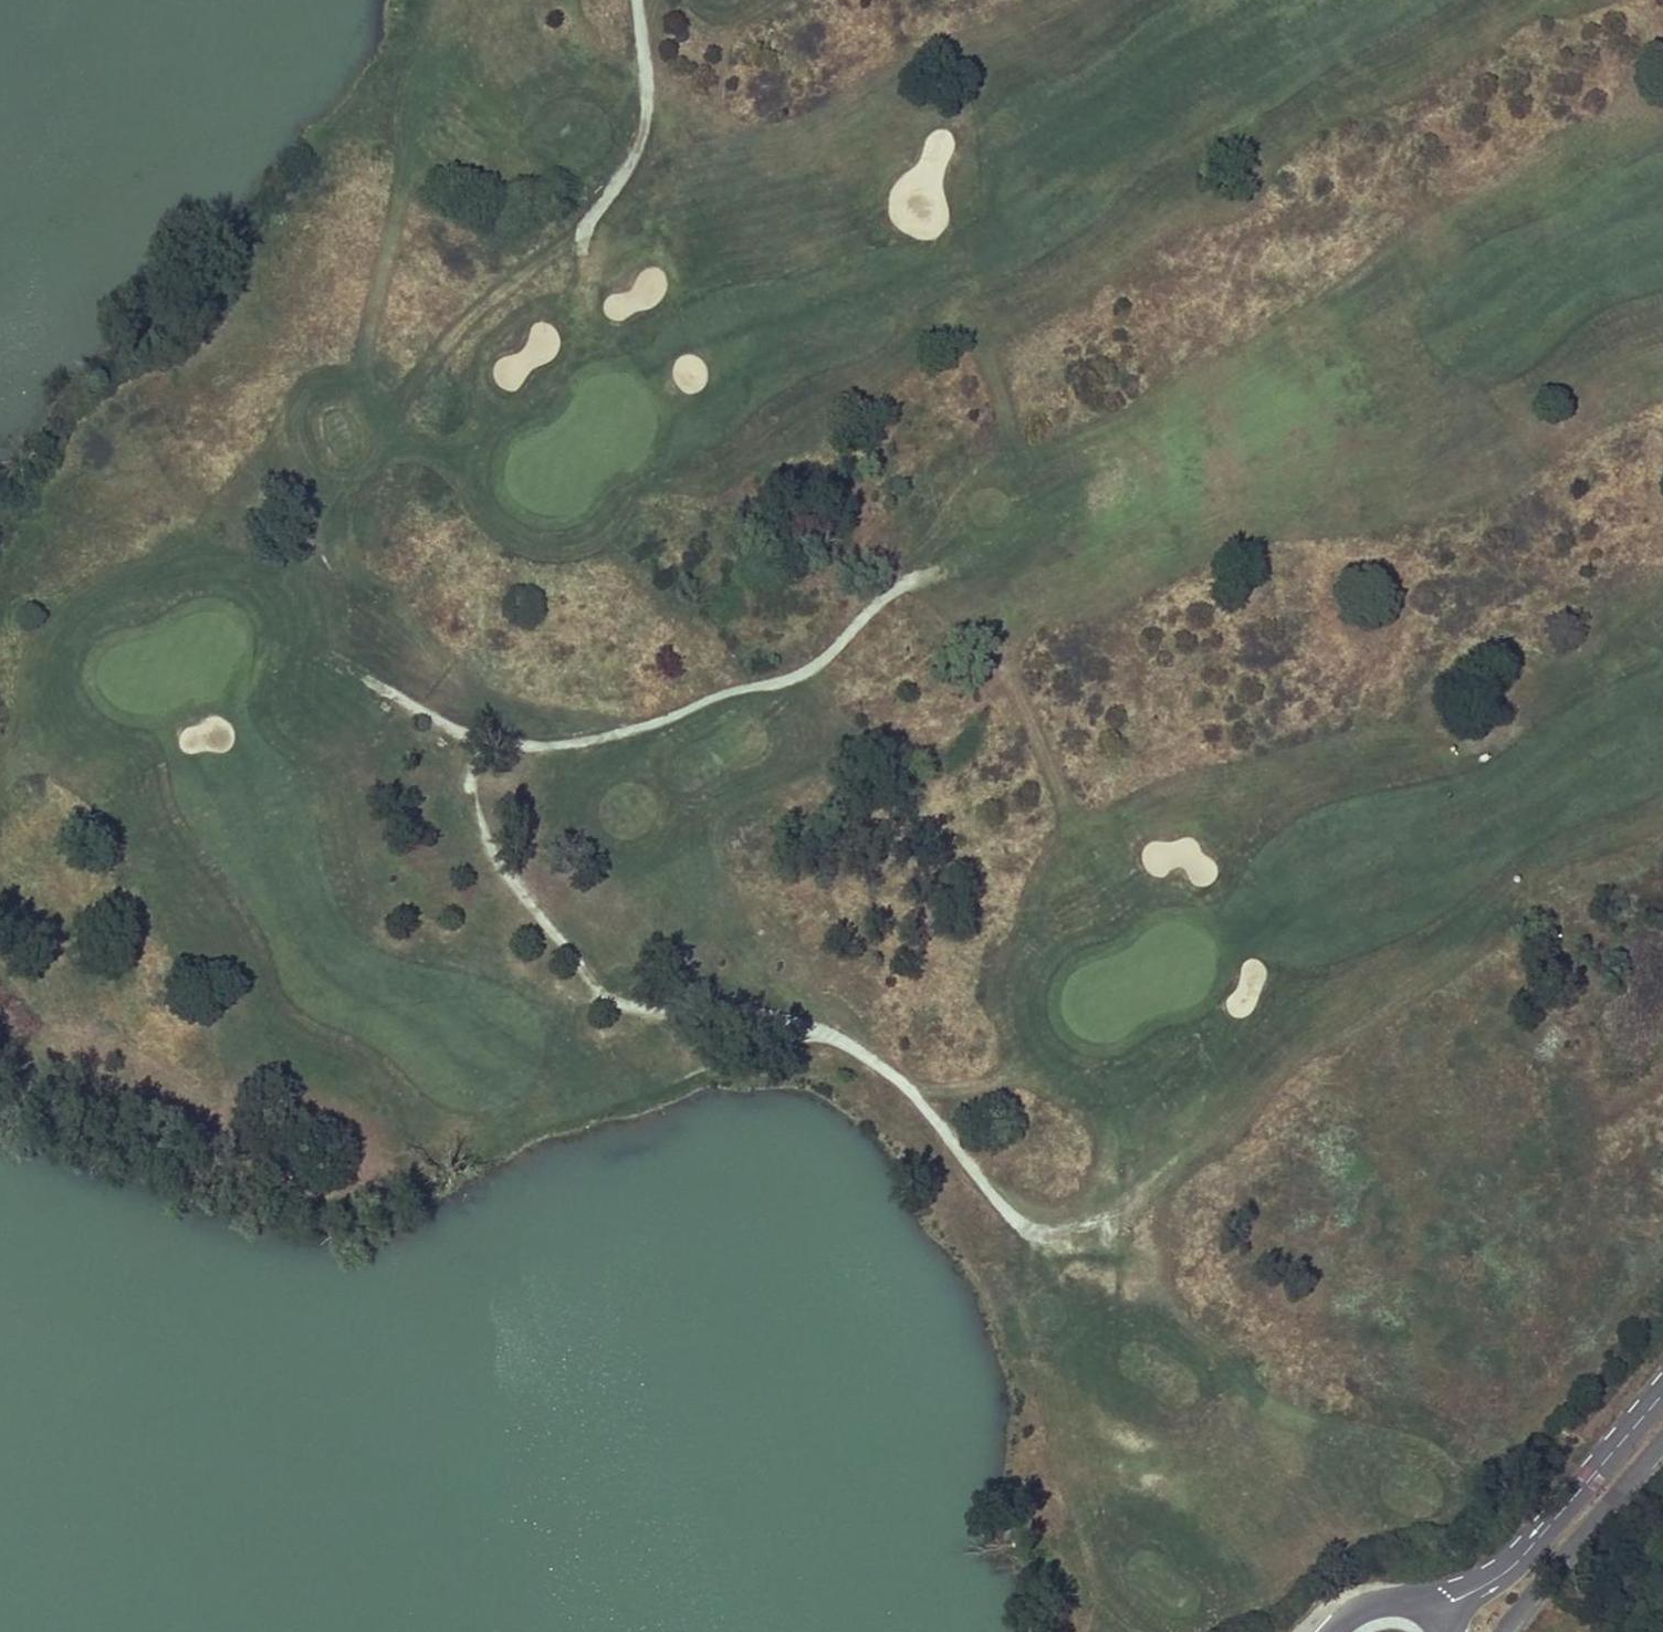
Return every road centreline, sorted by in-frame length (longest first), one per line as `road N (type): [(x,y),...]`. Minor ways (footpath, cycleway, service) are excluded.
road 1 (unclassified): [(1662,1391),(1512,1566),(1433,1614)]

